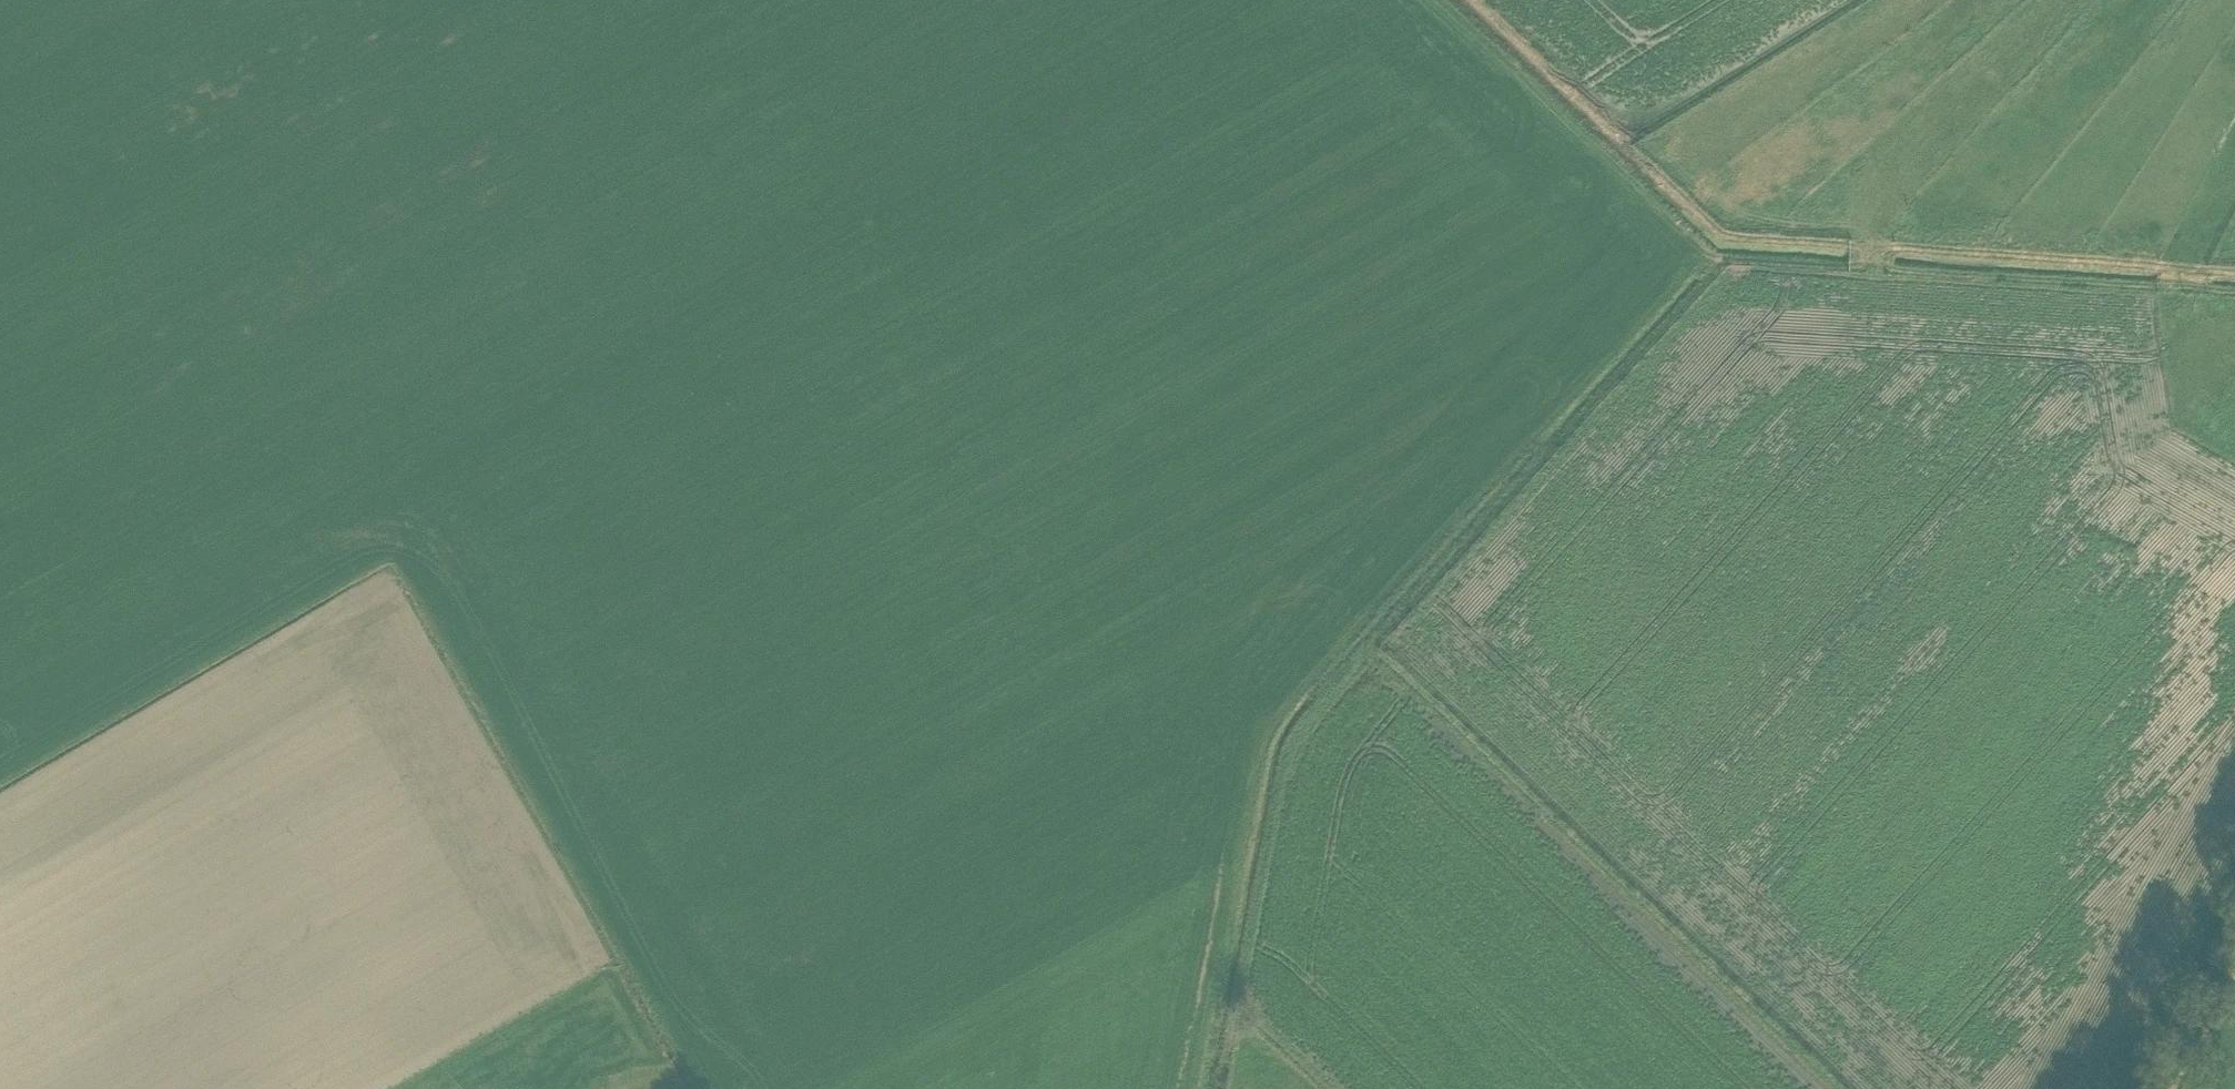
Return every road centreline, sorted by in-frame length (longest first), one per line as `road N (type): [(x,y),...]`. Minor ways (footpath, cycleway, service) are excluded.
road 1 (track): [(2174,1088),(2234,970)]

